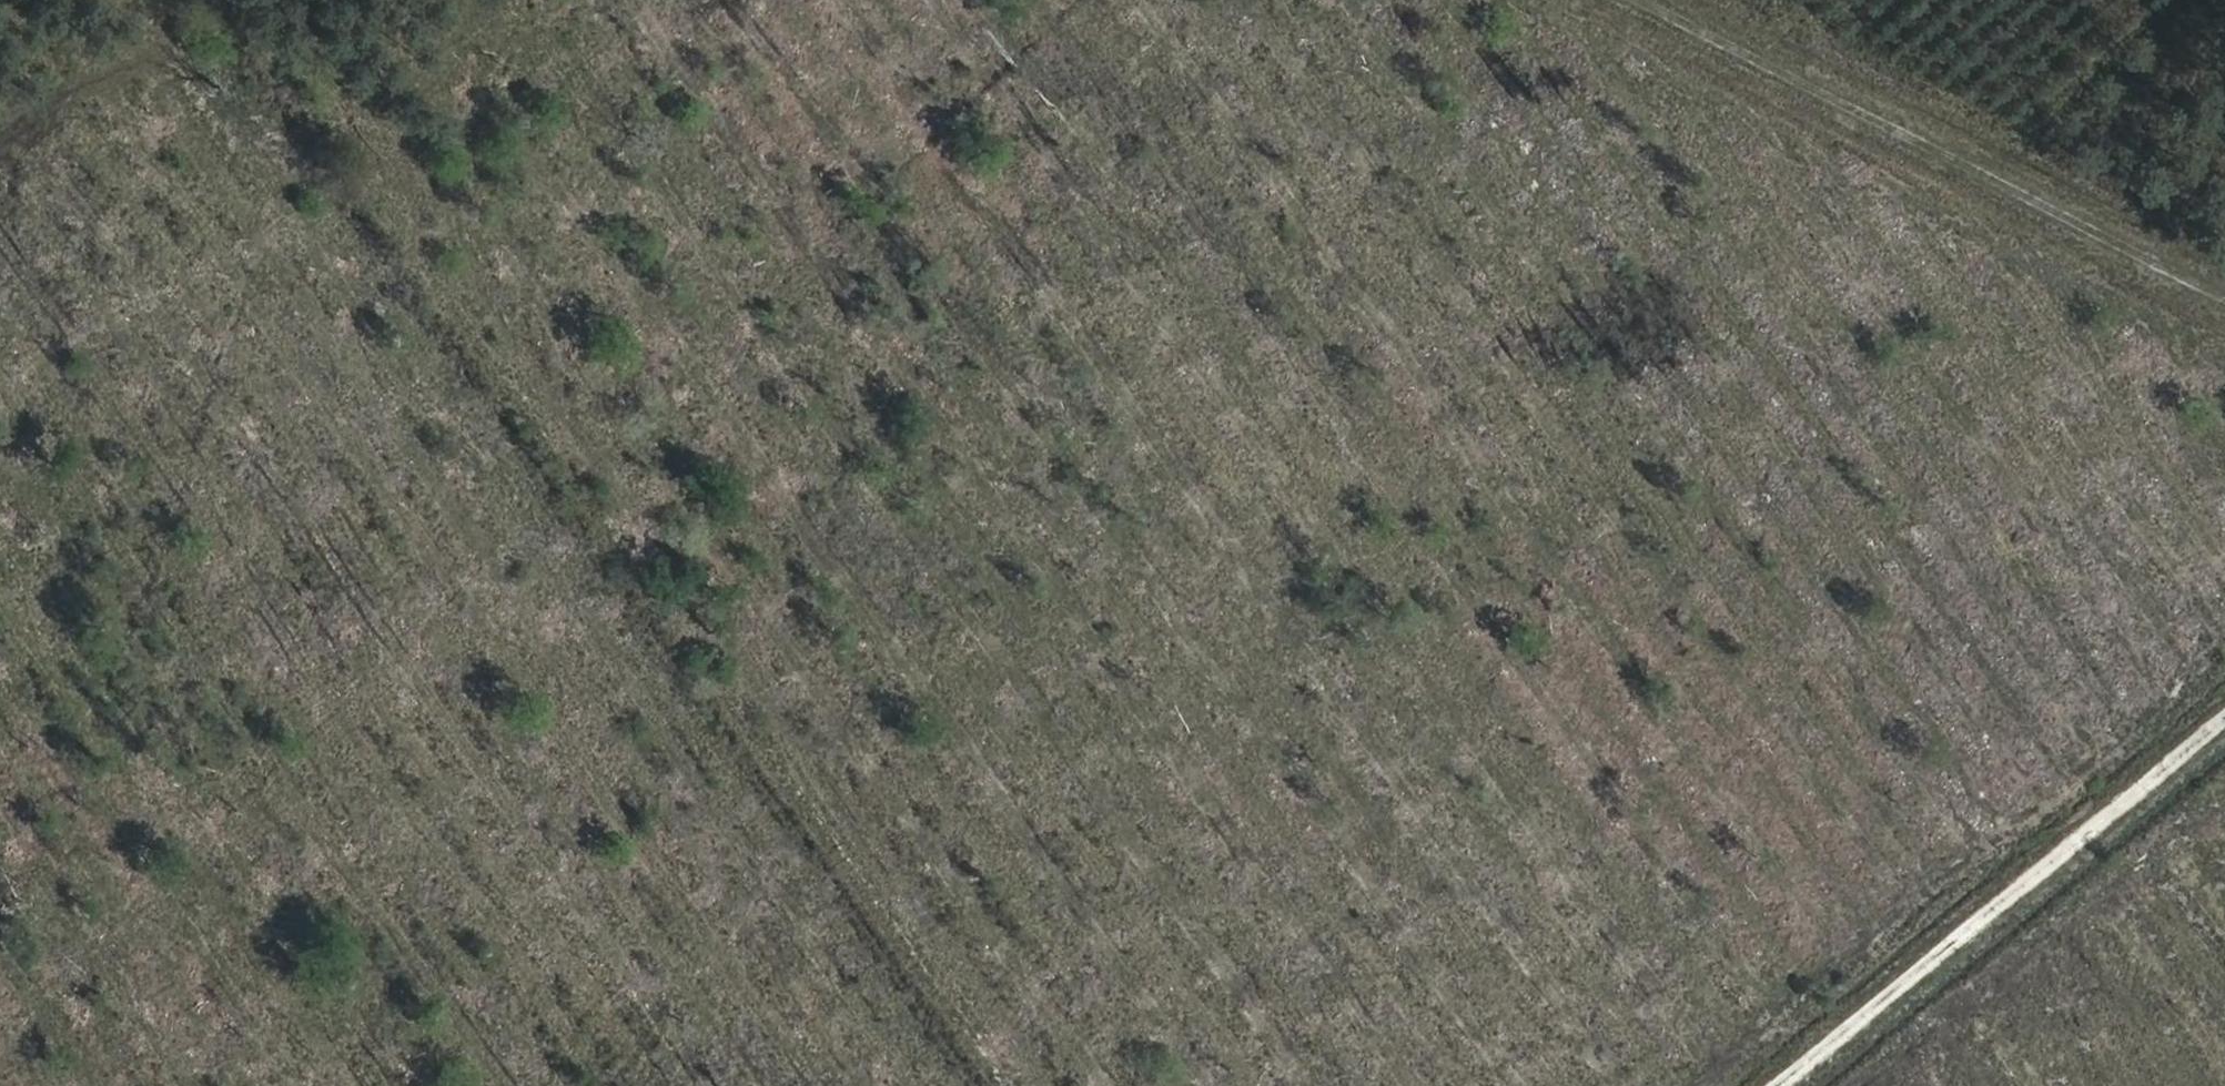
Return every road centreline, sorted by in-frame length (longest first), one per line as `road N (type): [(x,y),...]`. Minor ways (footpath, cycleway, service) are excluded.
road 1 (track): [(1664,0),(1955,138),(2224,283)]
road 2 (track): [(1745,1085),(2224,695)]

